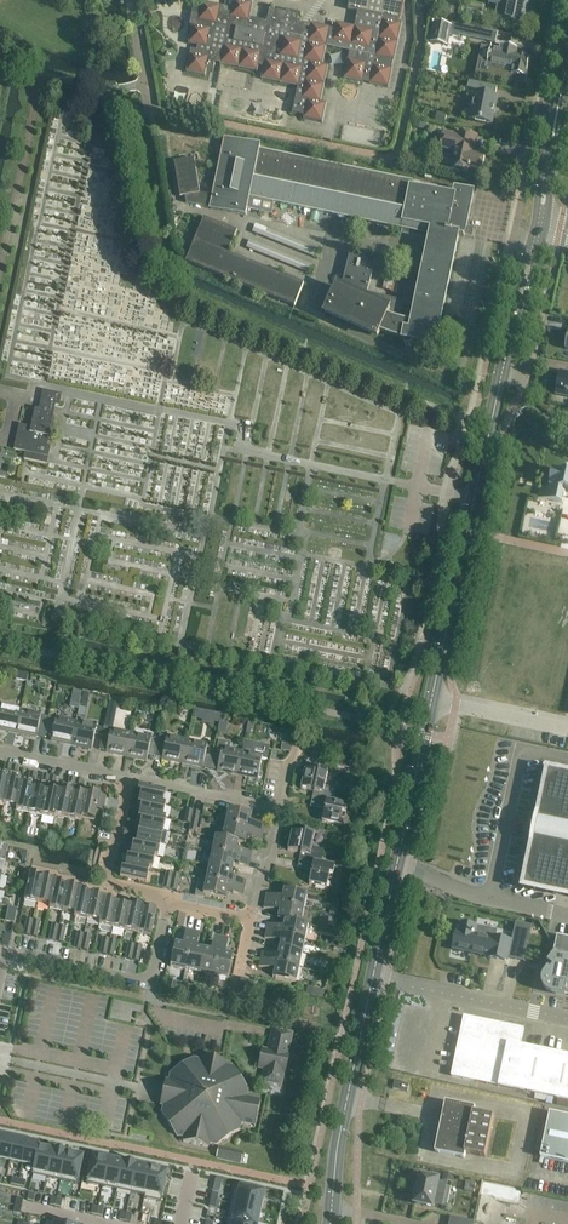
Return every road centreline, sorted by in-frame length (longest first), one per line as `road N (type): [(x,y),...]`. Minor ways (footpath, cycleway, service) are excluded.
road 1 (secondary): [(330,1223),(341,1130),(432,700)]
road 2 (secondary): [(432,700),(501,374)]
road 3 (residential): [(528,242),(513,236),(562,0)]
road 4 (residential): [(3,953),(152,985),(170,903)]
road 5 (track): [(0,267),(42,77)]
road 6 (residential): [(170,903),(111,880),(129,780)]
road 7 (residential): [(282,813),(129,780)]
road 8 (residential): [(567,730),(432,700)]
road 9 (residential): [(129,780),(0,752)]

